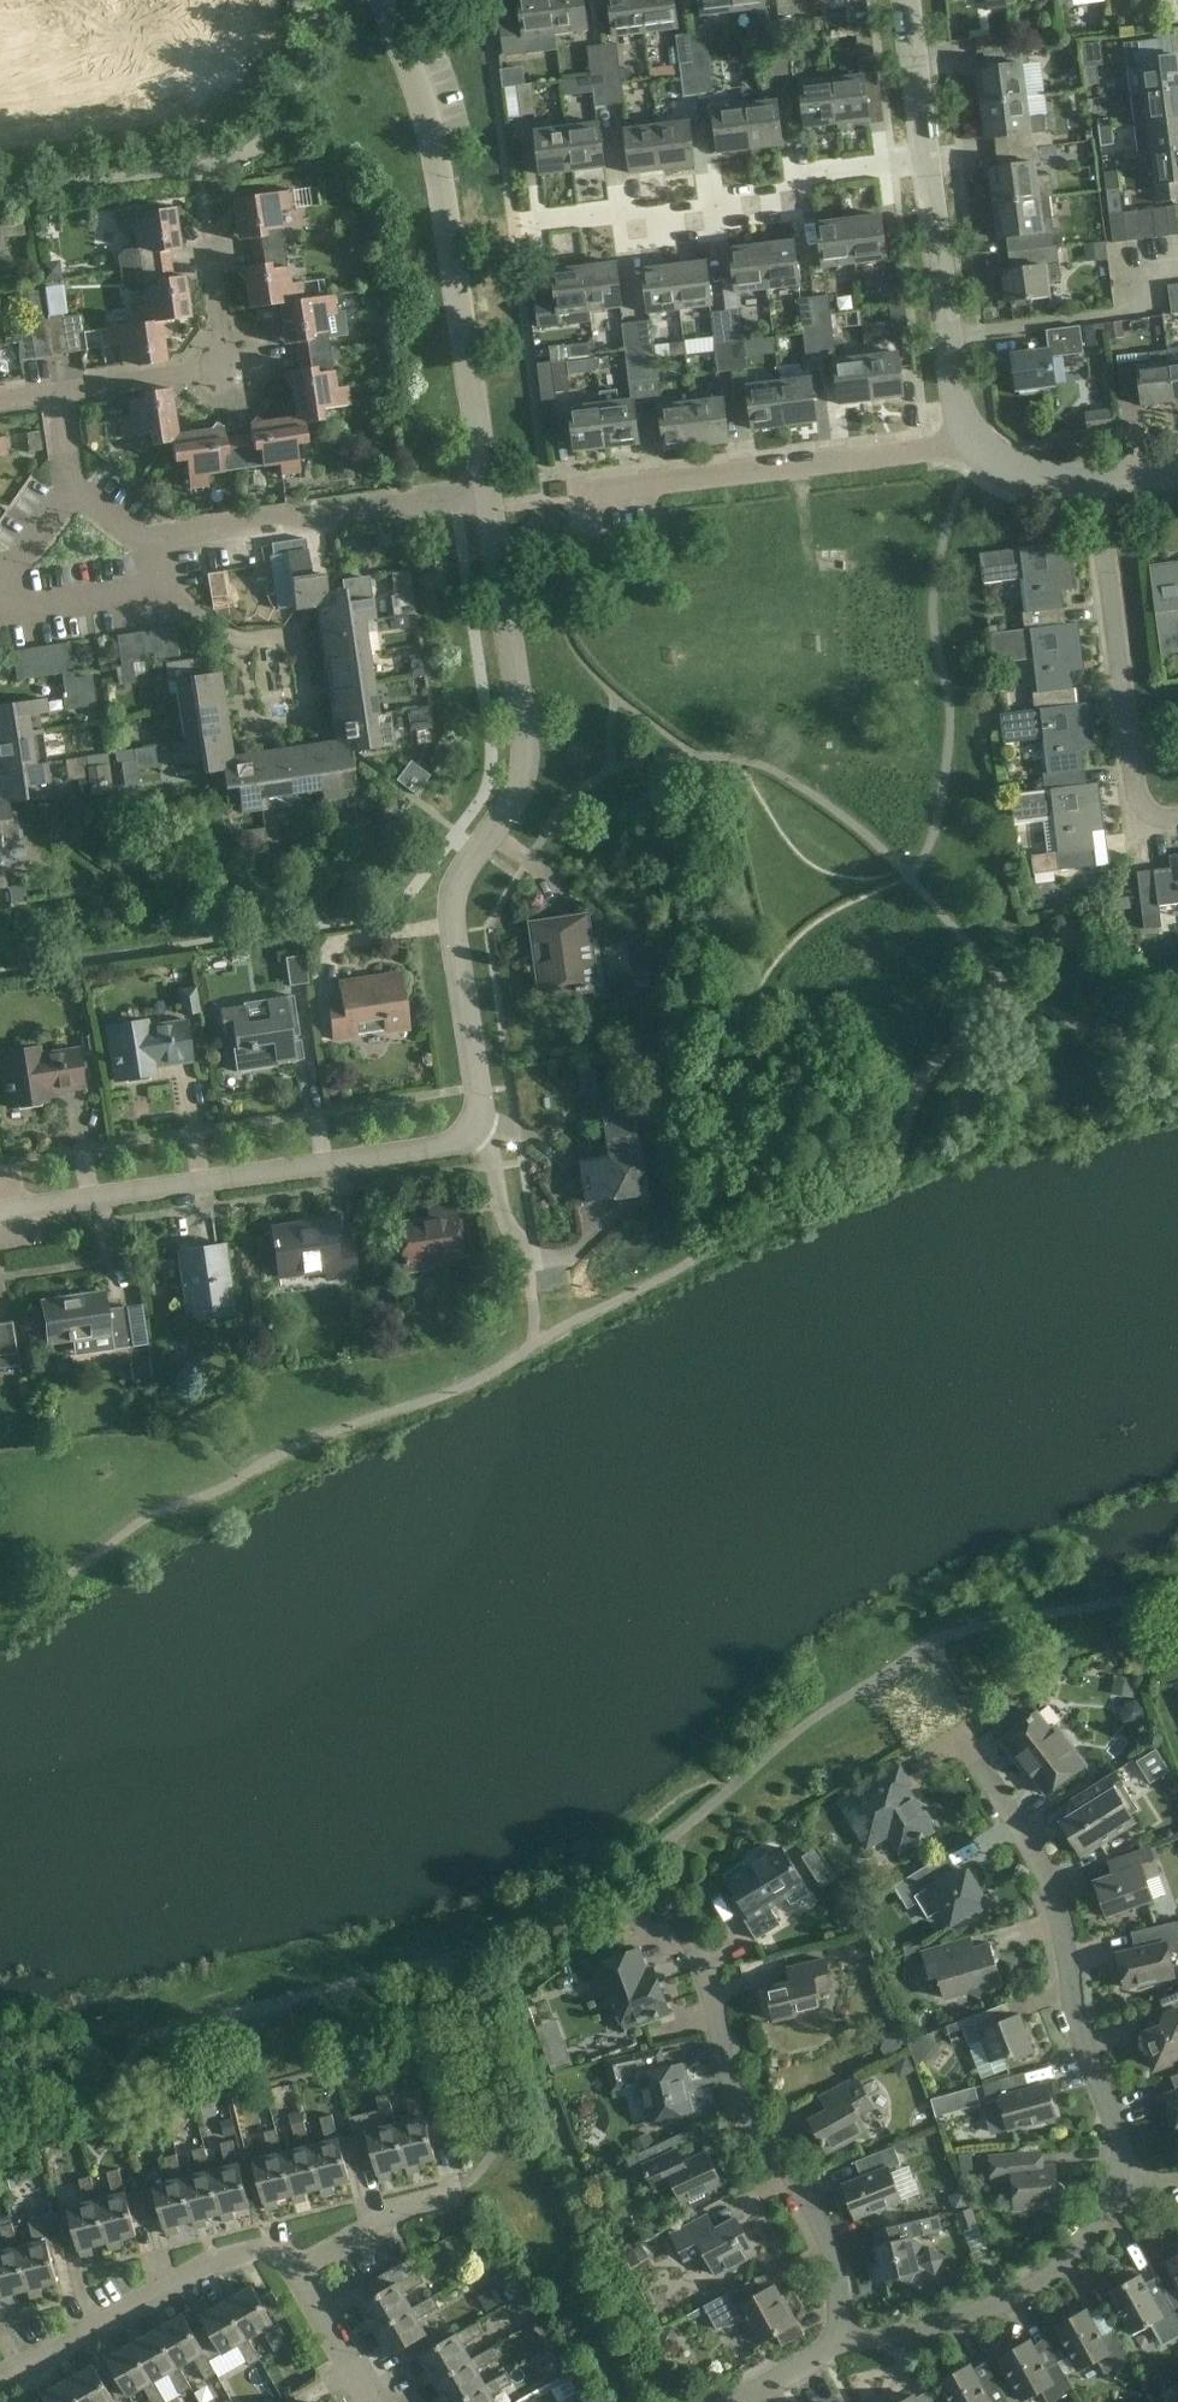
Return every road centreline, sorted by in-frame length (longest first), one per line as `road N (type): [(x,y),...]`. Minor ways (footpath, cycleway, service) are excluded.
road 1 (residential): [(472,1130),(480,1108),(449,916),(455,880),(517,796),(525,743),(486,494)]
road 2 (residential): [(486,494),(439,172),(382,0)]
road 3 (residential): [(0,1213),(429,1150),(454,1145),(472,1130)]
road 4 (residential): [(1115,2184),(1114,2123),(1074,2005),(1045,1873),(958,1740)]
road 5 (residential): [(838,2343),(832,2252),(725,2070),(706,1975),(670,1908)]
road 6 (residential): [(523,226),(769,198),(792,178),(922,164)]
road 7 (residential): [(571,493),(921,453),(971,438)]
road 8 (residential): [(1177,818),(1148,812),(1137,795),(1094,472)]
road 9 (residential): [(838,2343),(896,2340),(1030,2291),(1068,2261),(1115,2184)]
road 10 (residential): [(157,541),(486,494)]
road 11 (residential): [(298,2266),(278,2253),(245,2252),(202,2267),(0,2376)]
road 12 (residential): [(55,393),(217,372),(225,356),(208,242)]
road 13 (residential): [(922,164),(953,403),(971,438)]
road 14 (residential): [(0,597),(3,615),(167,588),(157,541)]
road 15 (residential): [(298,2266),(405,2208),(449,2196)]
road 16 (residential): [(903,0),(922,164)]
road 17 (residential): [(372,2401),(298,2266)]
road 18 (residential): [(526,1266),(506,1225),(495,1159),(472,1130)]
road 19 (residential): [(971,438),(998,469),(1040,478),(1094,472)]

